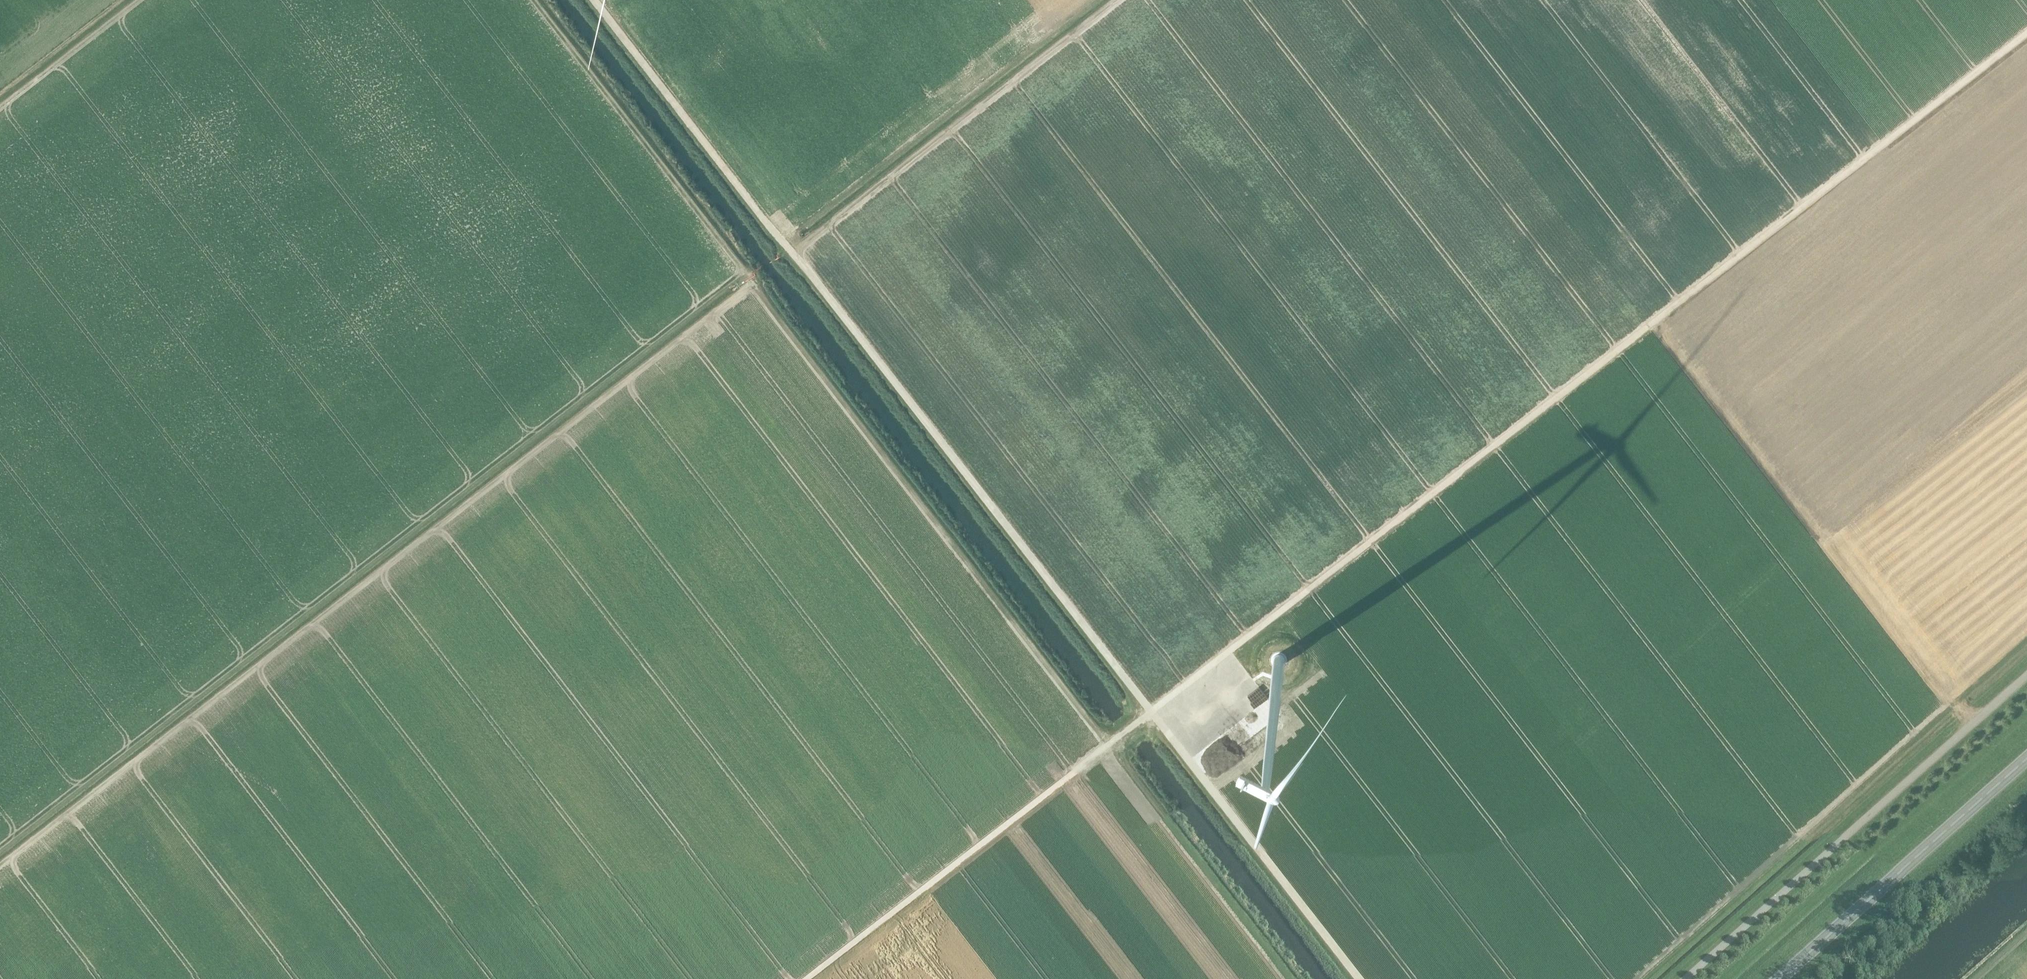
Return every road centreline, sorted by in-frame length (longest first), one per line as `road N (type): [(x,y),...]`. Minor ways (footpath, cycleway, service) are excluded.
road 1 (unclassified): [(1687,978),(2026,677)]
road 2 (trunk): [(1780,978),(2026,760)]

